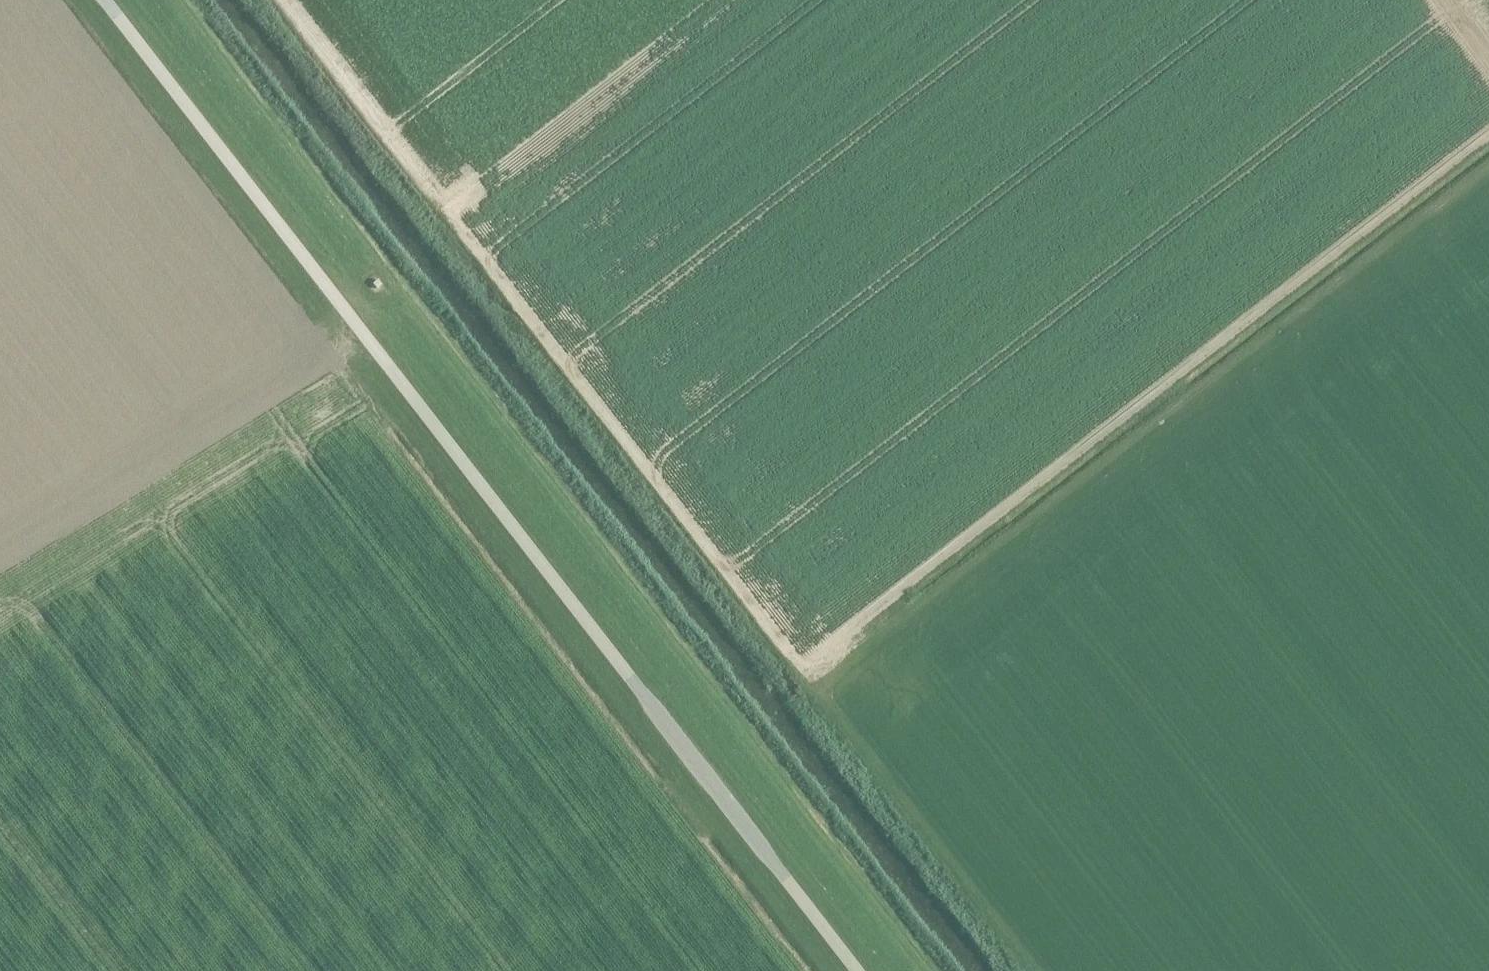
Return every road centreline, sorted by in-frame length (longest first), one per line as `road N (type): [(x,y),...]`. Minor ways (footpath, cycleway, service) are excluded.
road 1 (unclassified): [(855,970),(102,0)]

